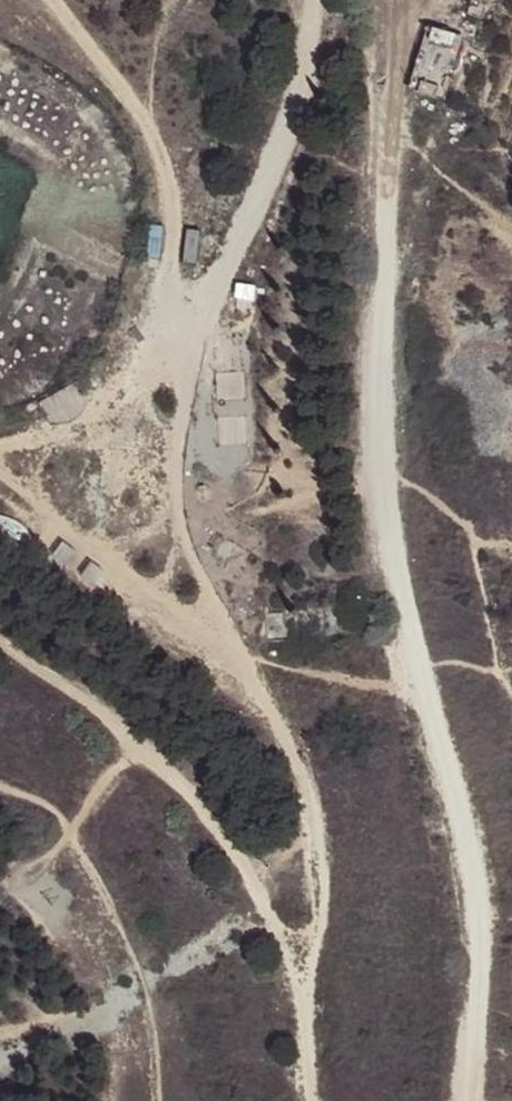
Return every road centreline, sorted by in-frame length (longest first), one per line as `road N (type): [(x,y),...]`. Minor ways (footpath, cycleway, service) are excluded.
road 1 (track): [(319,0),(309,56),(241,203),(209,305),(168,351),(202,513),(306,781),(324,864),(302,1020),(303,1100)]
road 2 (track): [(411,0),(391,154),(377,527),(455,798),(474,905),(466,1100)]
road 3 (track): [(45,0),(135,122),(161,214),(168,351),(113,397),(0,443)]
road 4 (track): [(175,0),(151,51),(135,122)]

